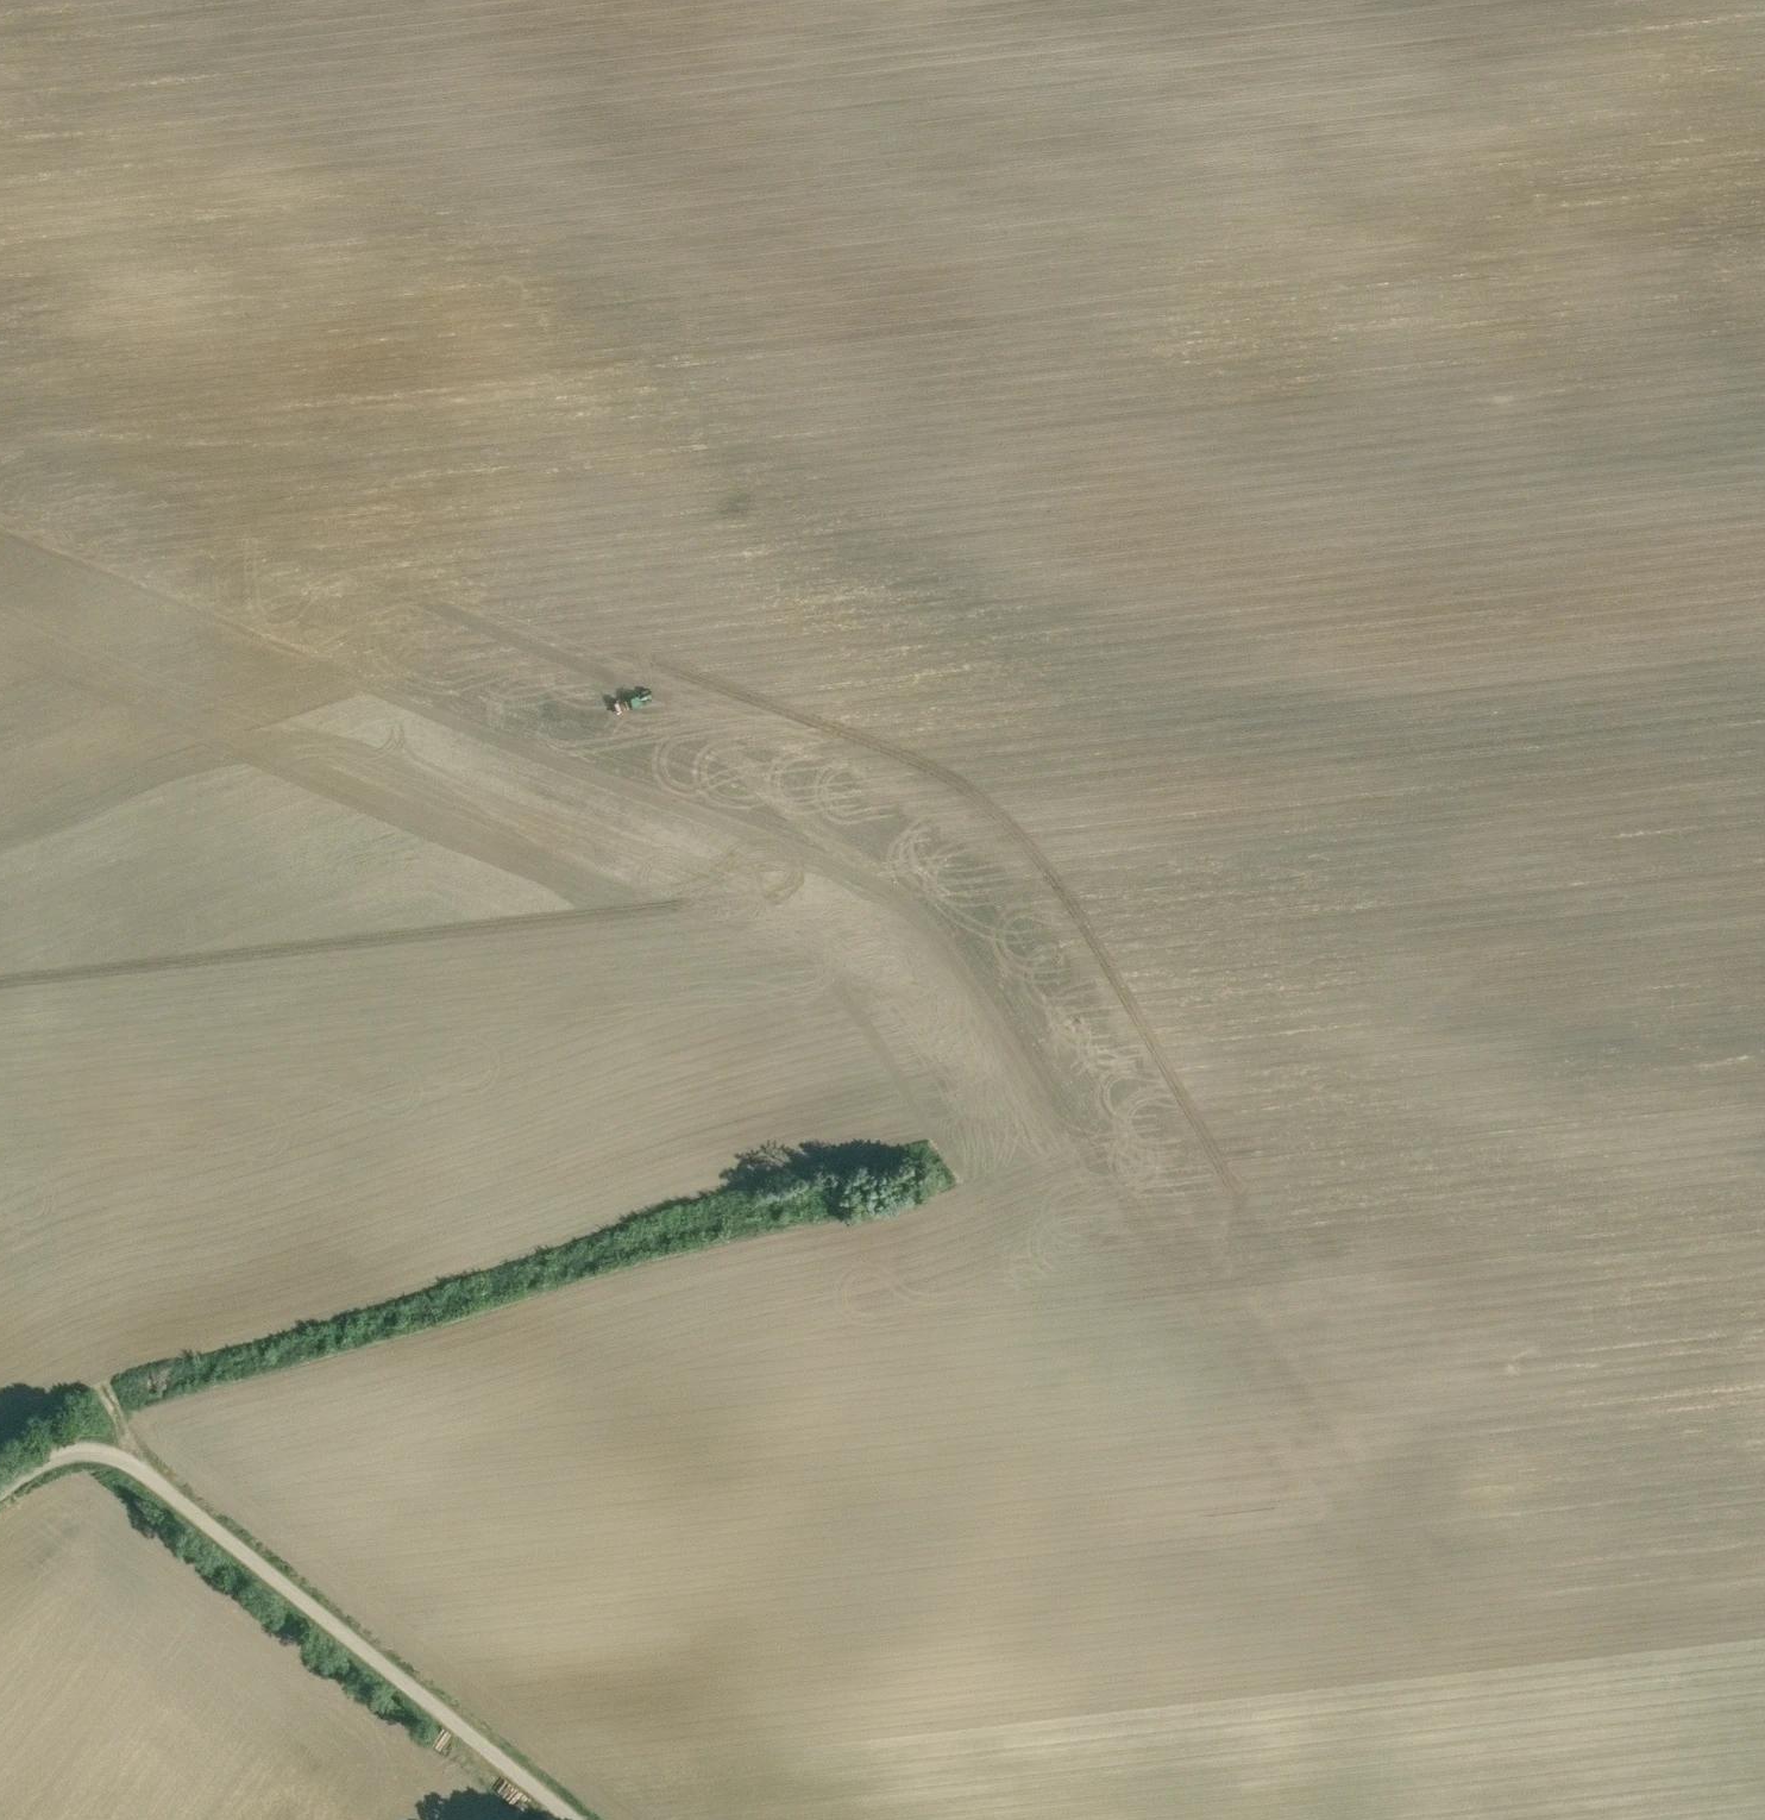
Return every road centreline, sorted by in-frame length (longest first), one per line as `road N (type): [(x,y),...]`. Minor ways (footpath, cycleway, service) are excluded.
road 1 (track): [(0,1509),(70,1459),(131,1462),(572,1819)]

